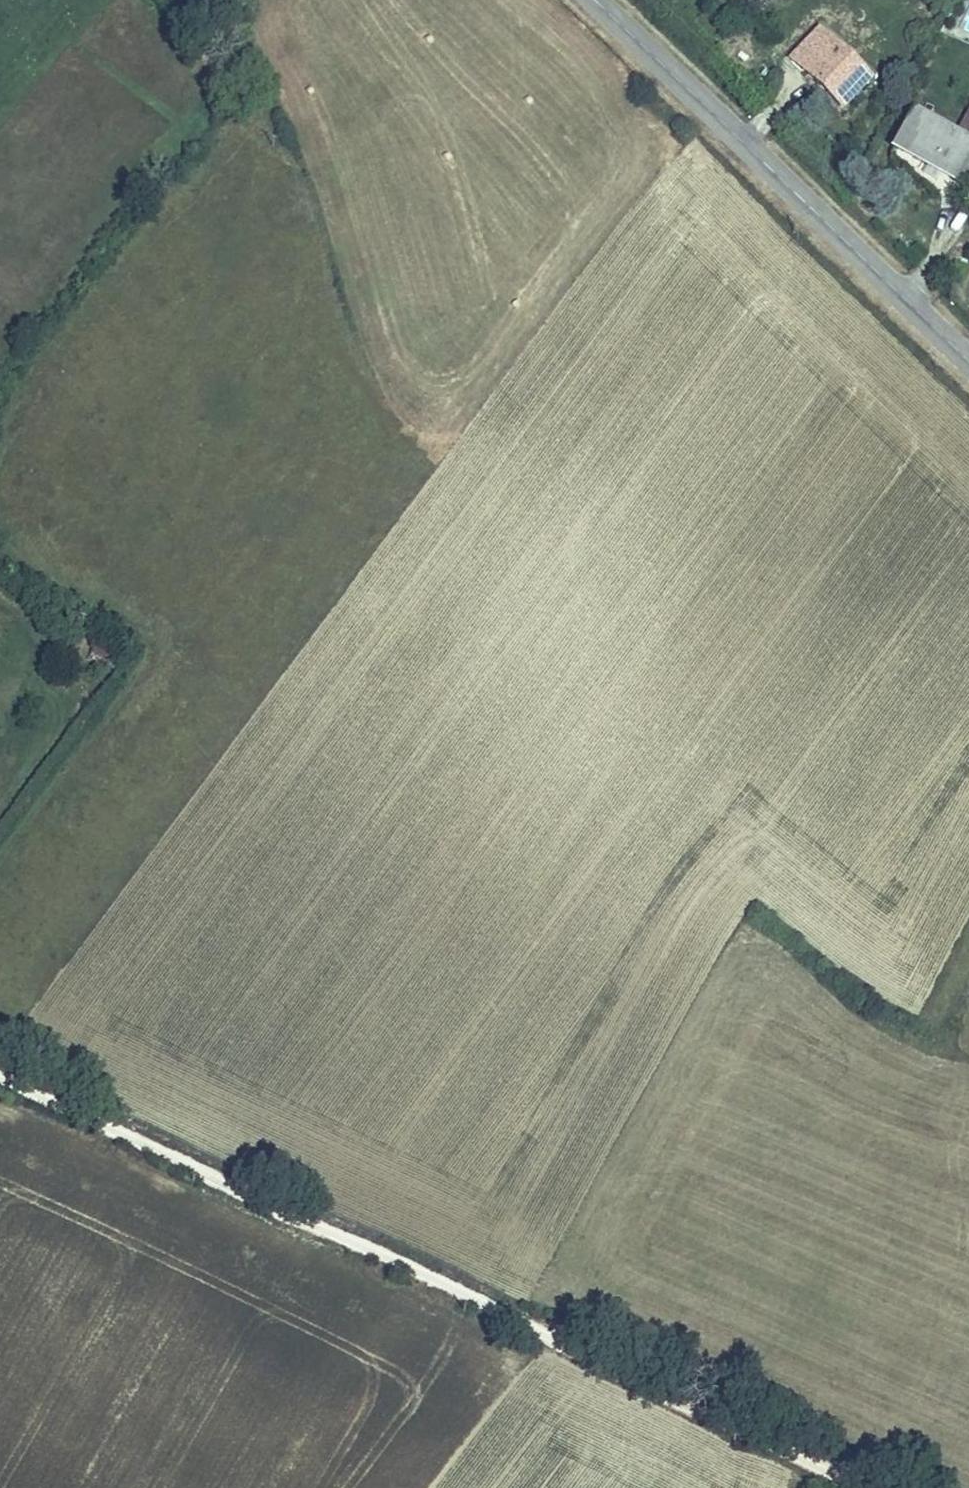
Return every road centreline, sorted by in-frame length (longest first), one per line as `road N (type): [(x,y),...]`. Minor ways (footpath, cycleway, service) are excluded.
road 1 (tertiary): [(968,364),(592,0)]

